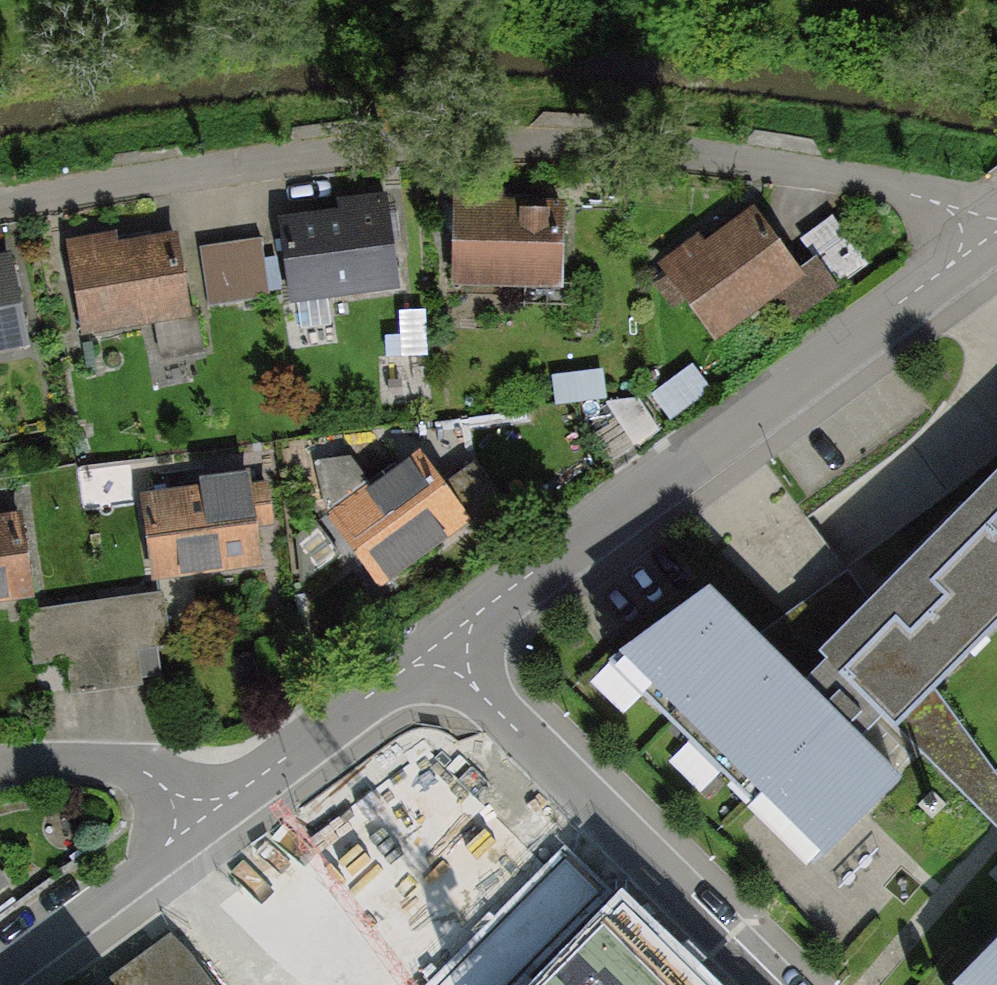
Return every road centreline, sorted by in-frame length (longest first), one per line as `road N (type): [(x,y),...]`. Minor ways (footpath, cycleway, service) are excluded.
road 1 (residential): [(0,204),(388,157),(674,150),(899,187),(942,207),(981,244)]
road 2 (residential): [(981,244),(442,642)]
road 3 (residential): [(772,984),(491,704),(442,642)]
road 4 (residential): [(442,642),(203,823)]
road 5 (residential): [(203,823),(0,971)]
road 6 (residential): [(0,766),(112,760),(203,823)]

